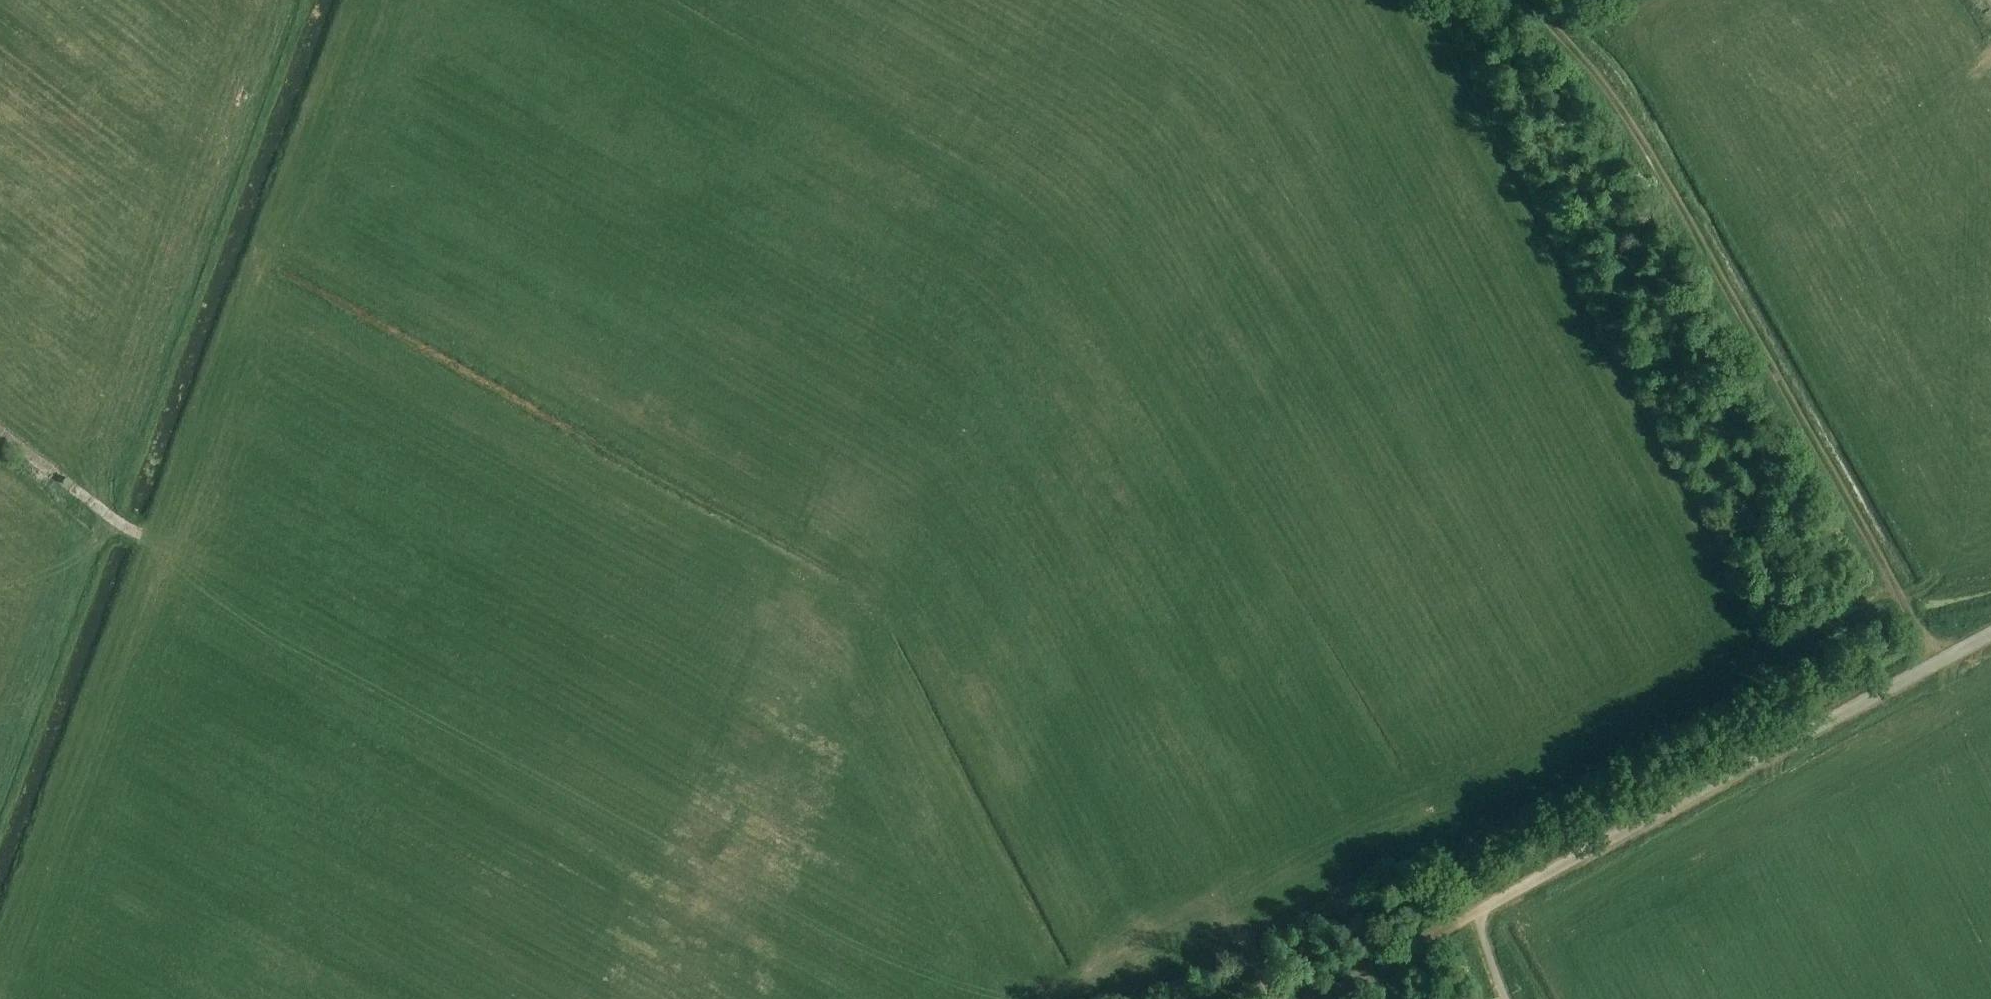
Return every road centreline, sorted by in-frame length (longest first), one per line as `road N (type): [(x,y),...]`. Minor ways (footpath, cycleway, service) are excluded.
road 1 (track): [(1937,663),(1631,124),(1529,0)]
road 2 (unclassified): [(1480,908),(1990,634)]
road 3 (track): [(1321,998),(1480,908)]

